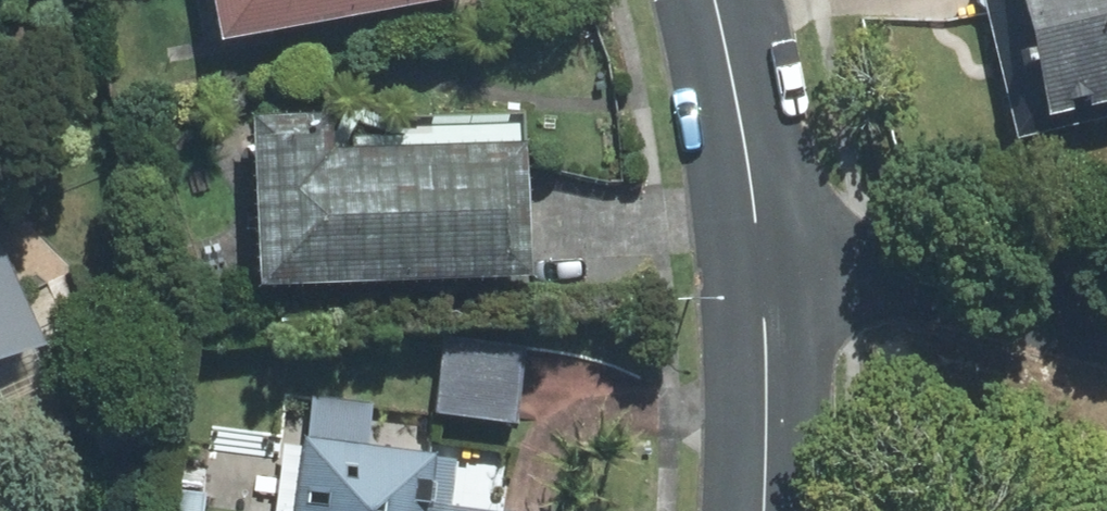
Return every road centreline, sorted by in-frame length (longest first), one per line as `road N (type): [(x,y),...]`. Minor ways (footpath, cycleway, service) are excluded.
road 1 (residential): [(766,243),(1106,330)]
road 2 (residential): [(773,510),(766,243)]
road 3 (residential): [(766,243),(716,0)]

